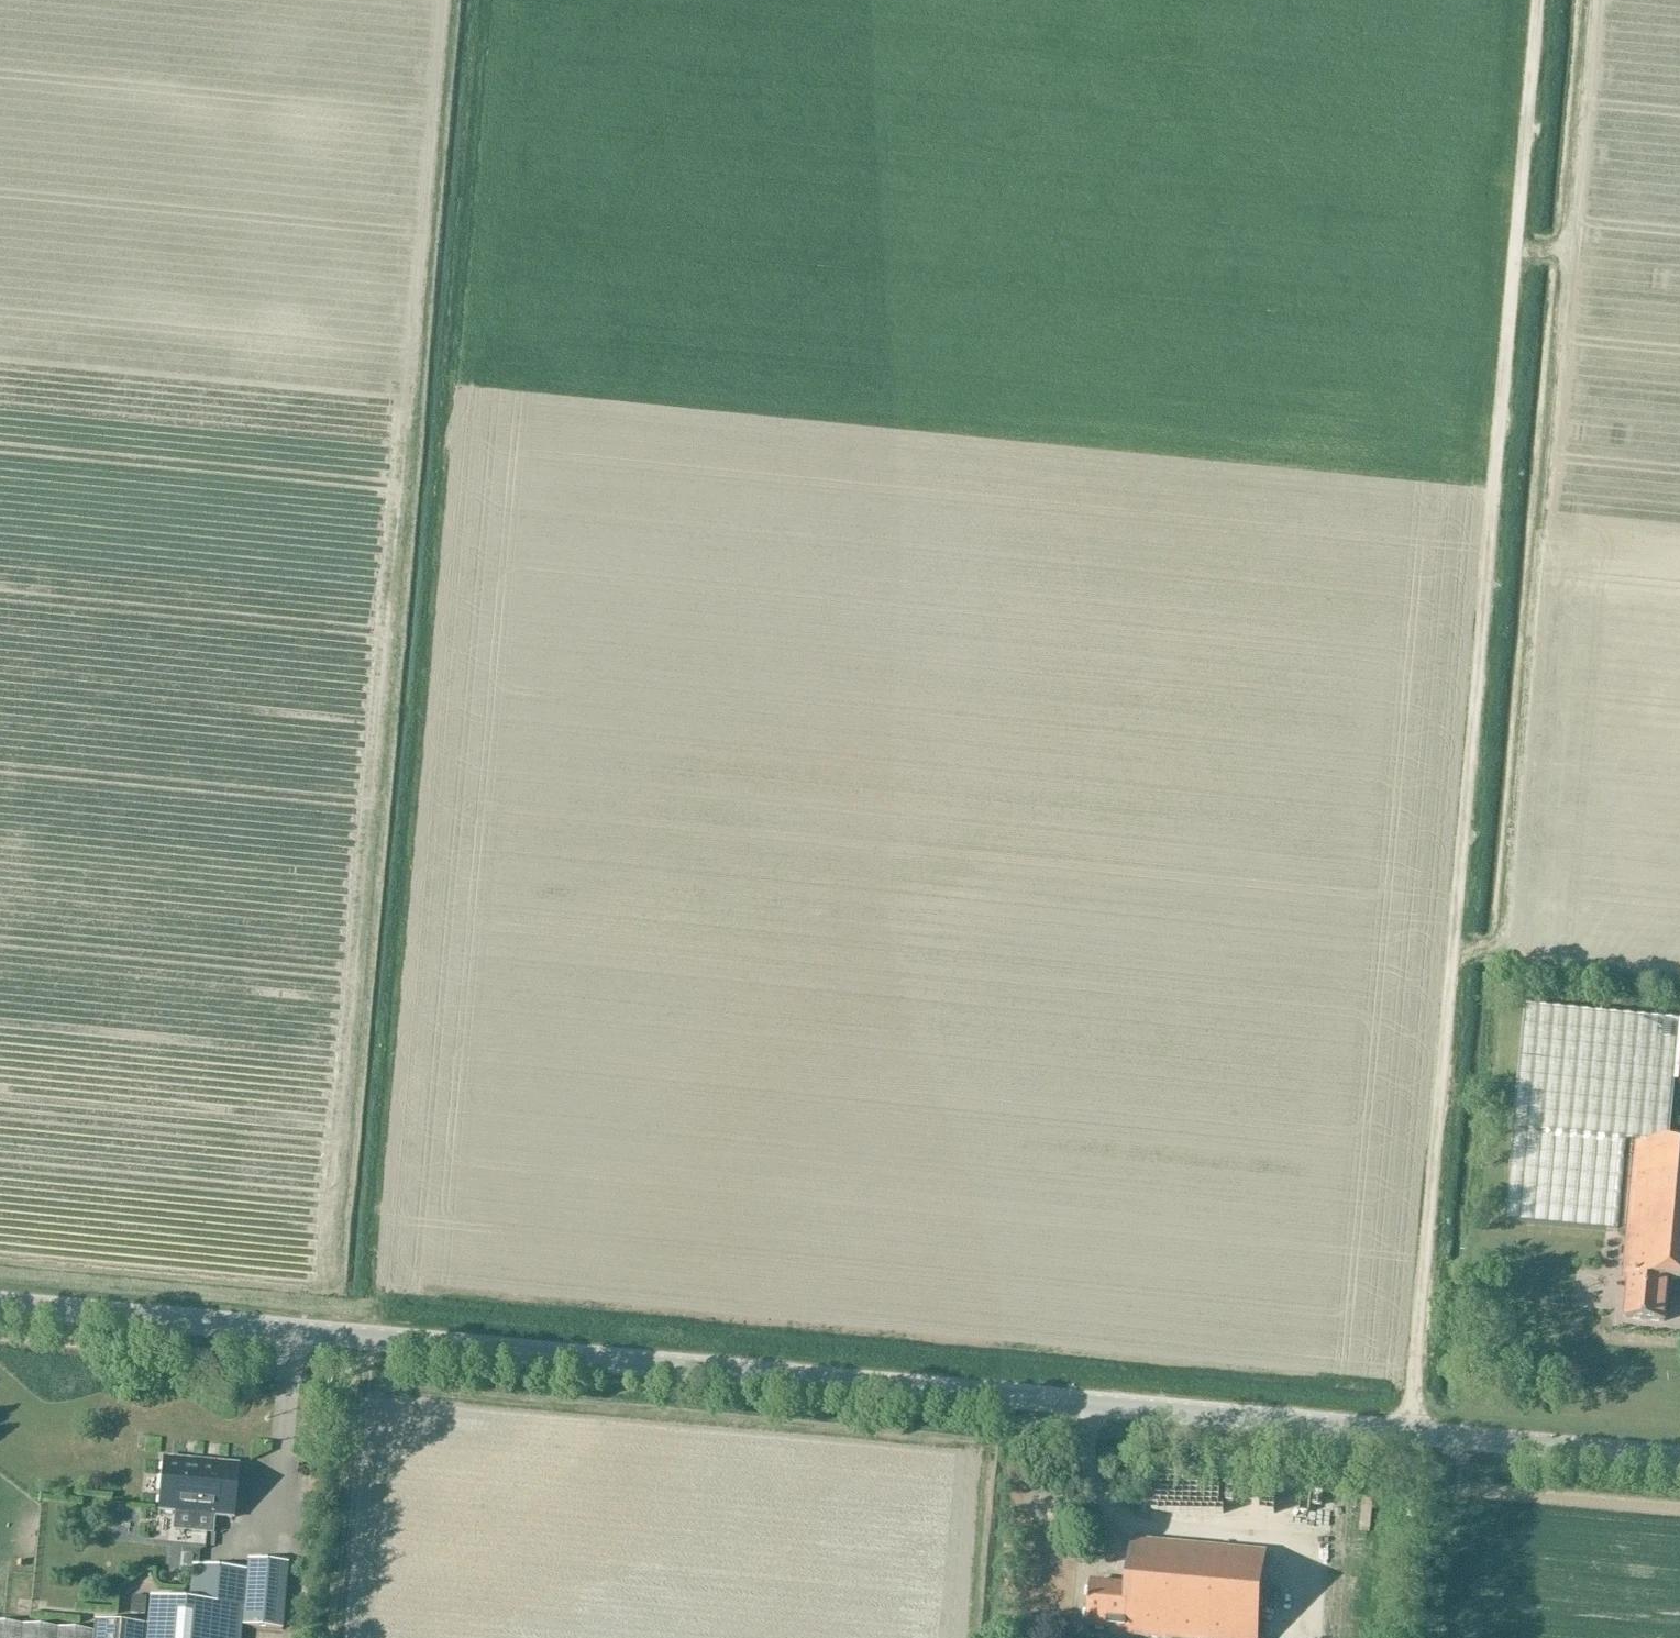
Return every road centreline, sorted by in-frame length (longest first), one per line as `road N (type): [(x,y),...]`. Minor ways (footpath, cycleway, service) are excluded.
road 1 (unclassified): [(1679,1459),(0,1305)]

